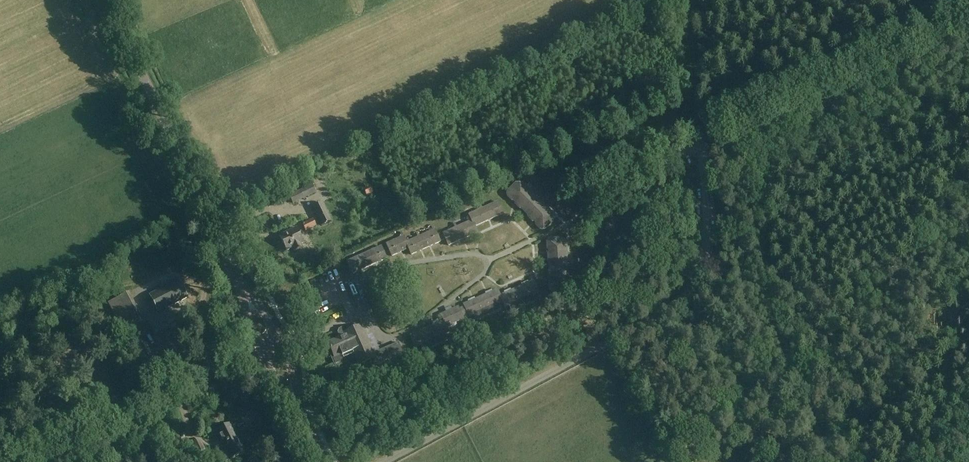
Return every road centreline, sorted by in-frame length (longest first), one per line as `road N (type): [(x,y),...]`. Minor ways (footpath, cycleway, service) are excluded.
road 1 (unclassified): [(695,106),(707,238),(704,262),(683,295),(384,461)]
road 2 (track): [(566,225),(615,179),(968,13)]
road 3 (residential): [(365,310),(353,282),(371,274),(481,254),(490,267),(419,326),(380,341)]
road 4 (tertiary): [(238,279),(105,0)]
road 5 (track): [(275,335),(49,451)]

